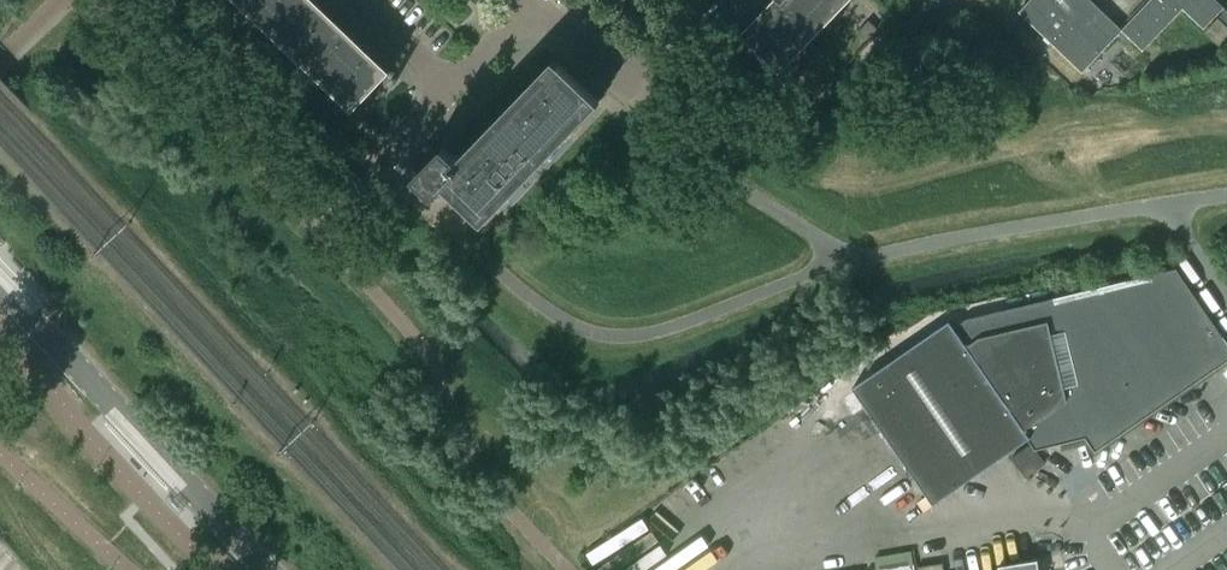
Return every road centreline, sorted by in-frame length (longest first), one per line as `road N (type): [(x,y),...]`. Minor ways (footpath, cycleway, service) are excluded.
road 1 (tertiary): [(266,569),(0,286)]
road 2 (residential): [(452,90),(364,0)]
road 3 (residential): [(452,90),(536,1)]
road 4 (residential): [(625,83),(536,1)]

